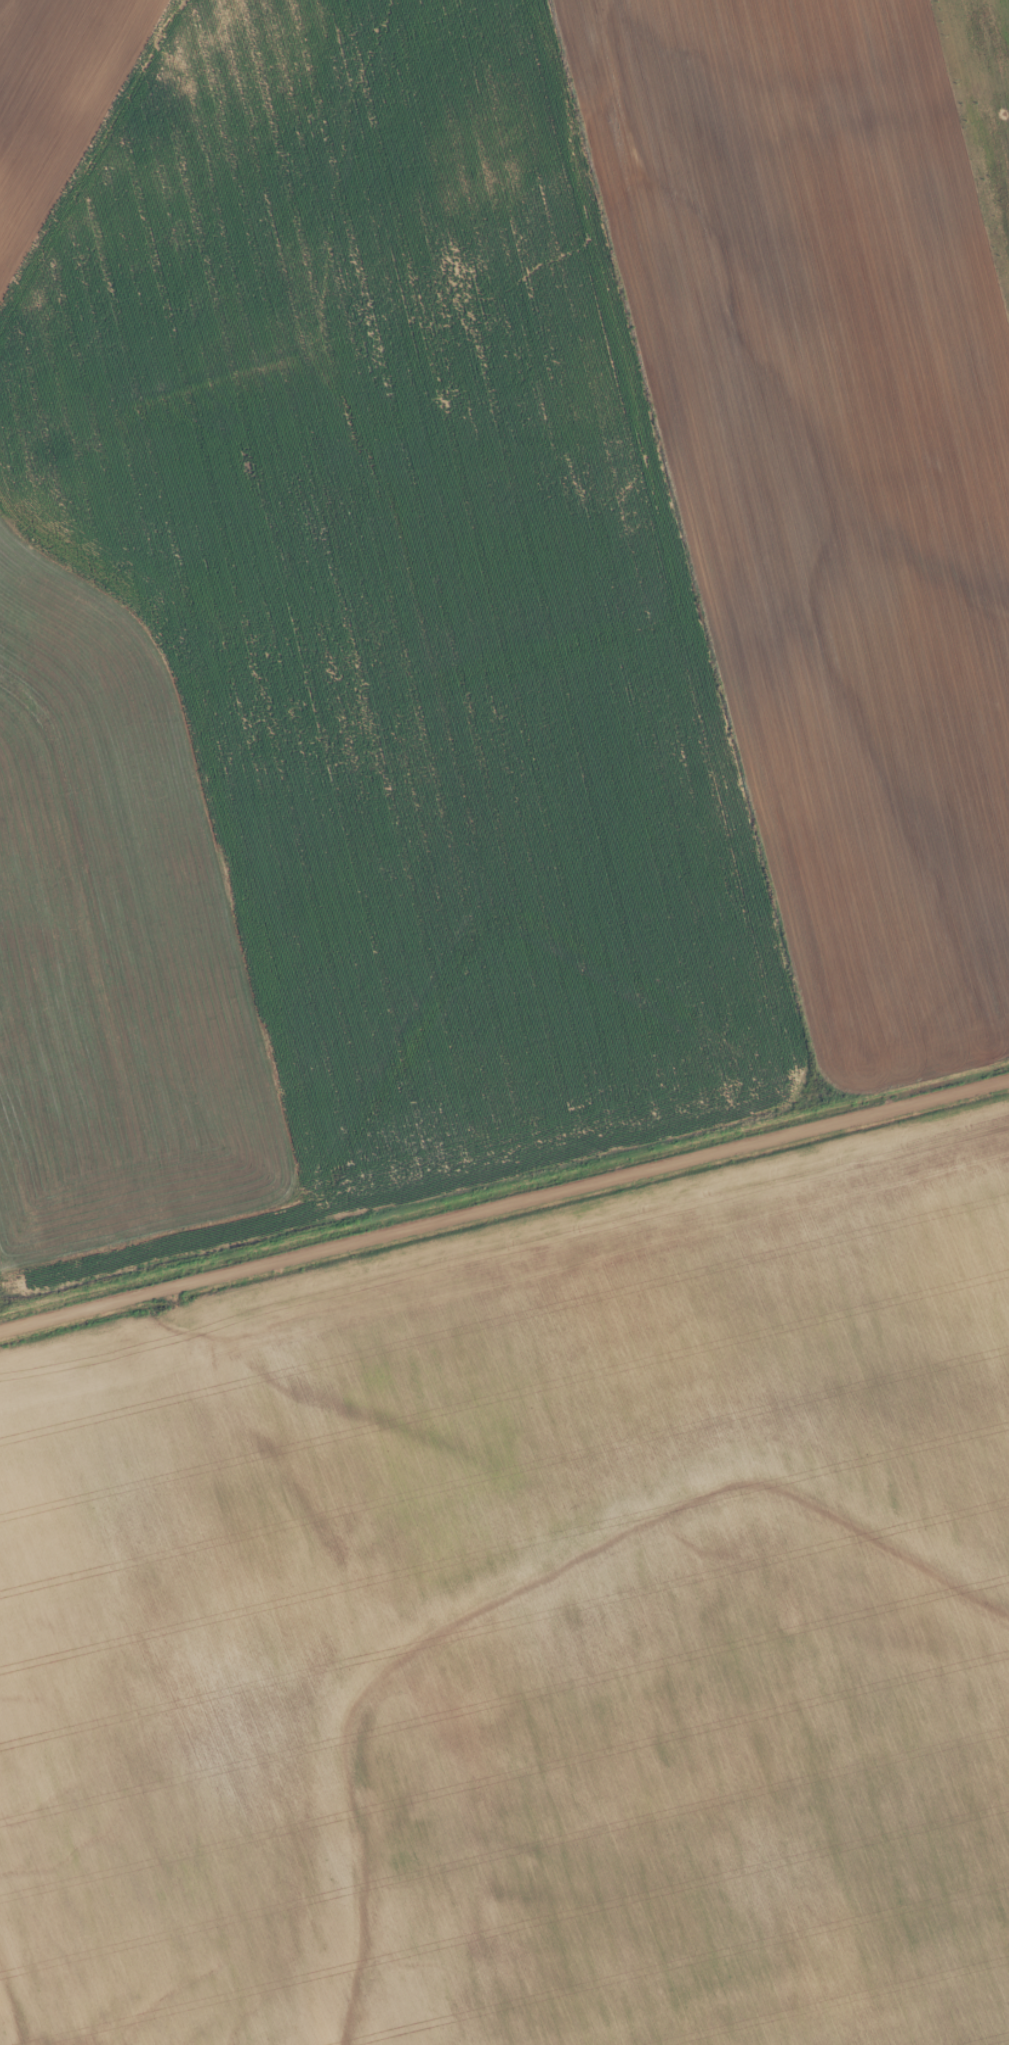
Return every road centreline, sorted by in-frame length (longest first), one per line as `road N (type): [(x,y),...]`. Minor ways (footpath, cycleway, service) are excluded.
road 1 (residential): [(0,1327),(1008,1070)]

